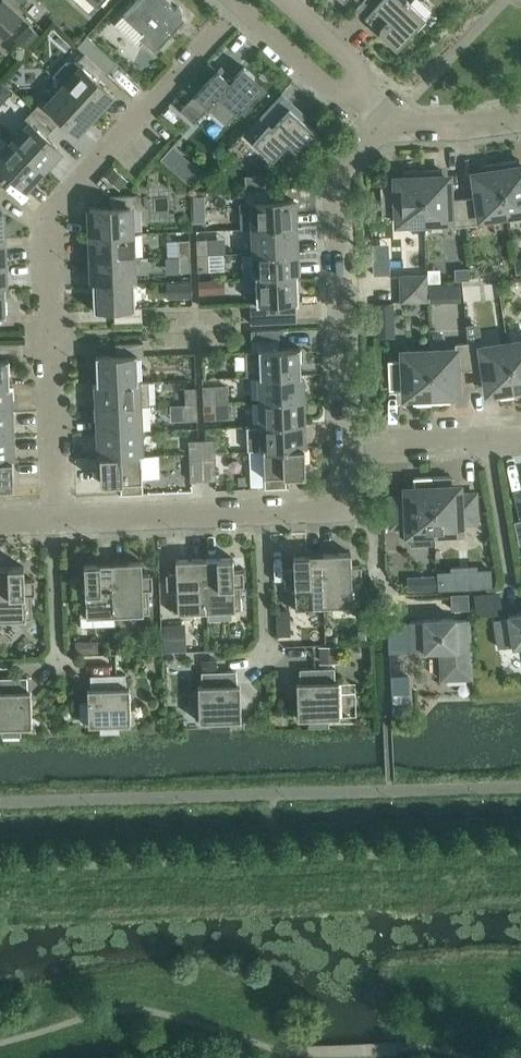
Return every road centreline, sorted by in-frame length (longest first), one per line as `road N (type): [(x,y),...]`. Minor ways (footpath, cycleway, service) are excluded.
road 1 (residential): [(55,519),(45,223),(239,5)]
road 2 (residential): [(350,443),(338,177),(391,117)]
road 3 (residential): [(261,510),(55,519)]
road 4 (residential): [(239,5),(349,102),(391,117)]
road 5 (residential): [(391,117),(371,77),(284,0)]
road 6 (residential): [(510,584),(486,438)]
road 7 (residential): [(265,657),(261,510)]
road 8 (residential): [(57,657),(55,519)]
road 9 (residential): [(486,438),(350,443)]
road 10 (residential): [(391,117),(418,127),(520,118)]

